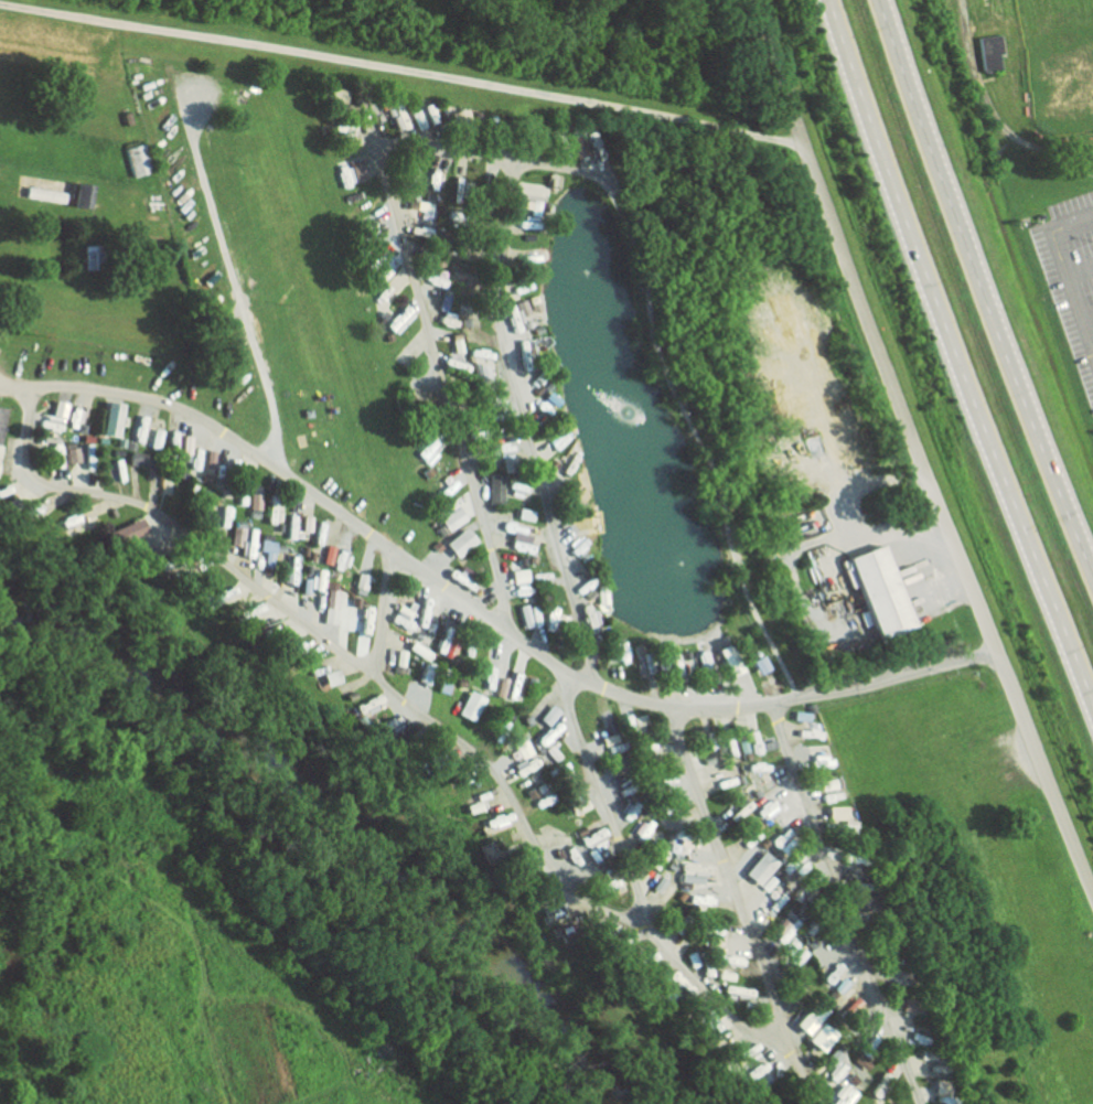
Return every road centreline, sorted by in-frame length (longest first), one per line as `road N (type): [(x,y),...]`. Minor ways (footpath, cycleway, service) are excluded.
road 1 (residential): [(995,652),(775,703),(661,707),(567,675),(181,409),(114,393),(36,389),(28,440)]
road 2 (residential): [(28,440),(28,480),(151,507),(472,752),(512,795),(559,879),(637,922),(742,1027),(782,1033),(814,1103)]
road 3 (residential): [(1092,899),(913,447),(752,0)]
road 4 (trunk): [(828,0),(907,231),(1092,702)]
road 5 (trunk): [(1092,579),(878,0)]
road 6 (residential): [(516,163),(494,314),(589,665),(581,679)]
road 7 (residential): [(502,628),(489,546),(371,127)]
road 8 (residential): [(917,1103),(779,735),(775,703)]
road 9 (residential): [(675,709),(676,741),(782,1033)]
road 10 (residential): [(581,679),(567,697),(635,888),(637,922)]
road 11 (residential): [(382,162),(390,149),(408,144),(601,175)]
road 12 (residential): [(367,675),(383,582),(397,555)]

